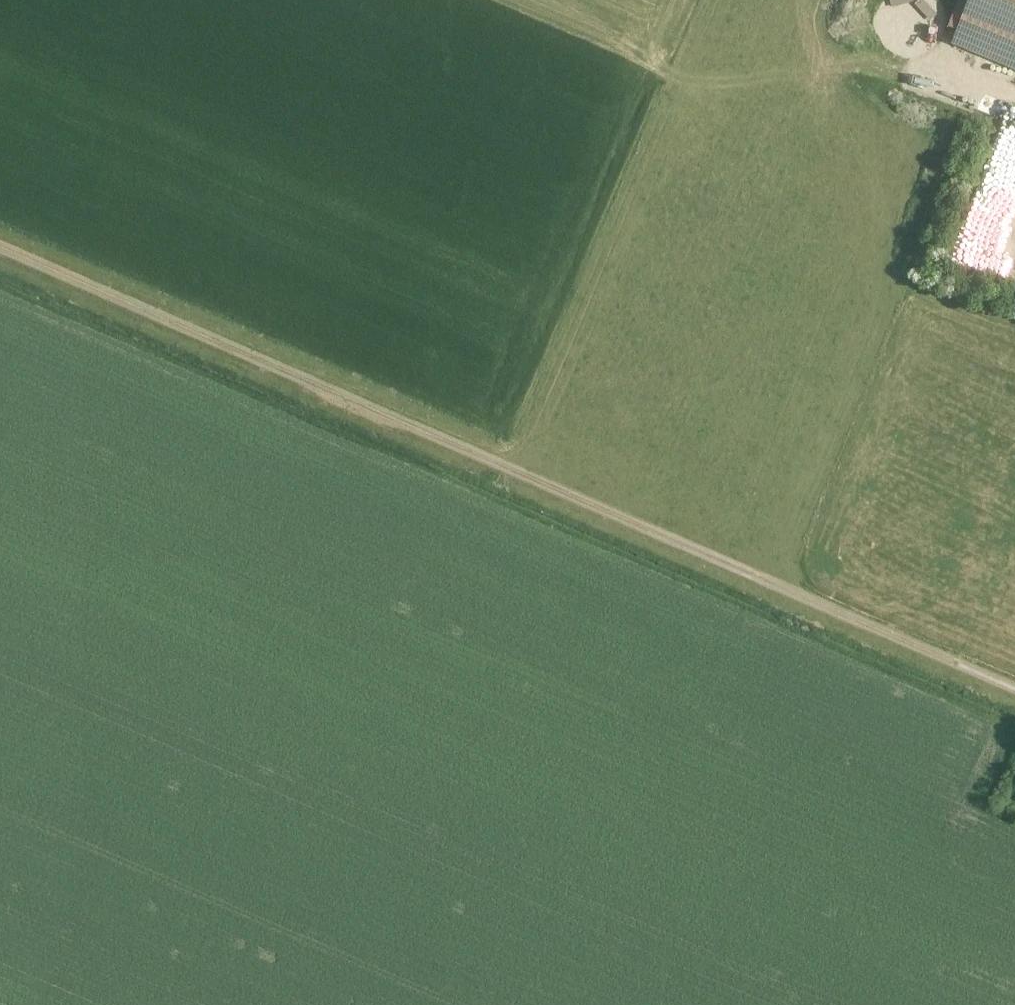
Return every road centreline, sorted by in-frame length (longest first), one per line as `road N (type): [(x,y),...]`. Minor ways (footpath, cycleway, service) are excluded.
road 1 (track): [(0,247),(1014,688)]

